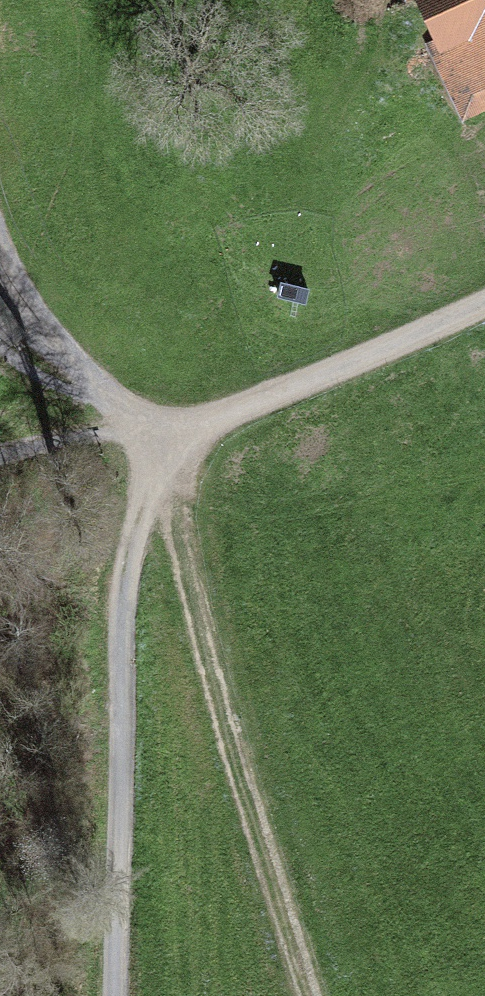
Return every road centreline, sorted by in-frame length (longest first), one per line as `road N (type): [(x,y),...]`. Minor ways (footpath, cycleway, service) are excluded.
road 1 (track): [(319,995),(227,688),(185,423)]
road 2 (track): [(112,995),(117,736),(147,496),(185,423)]
road 3 (track): [(185,423),(300,399),(484,320)]
road 4 (track): [(185,423),(0,460)]

